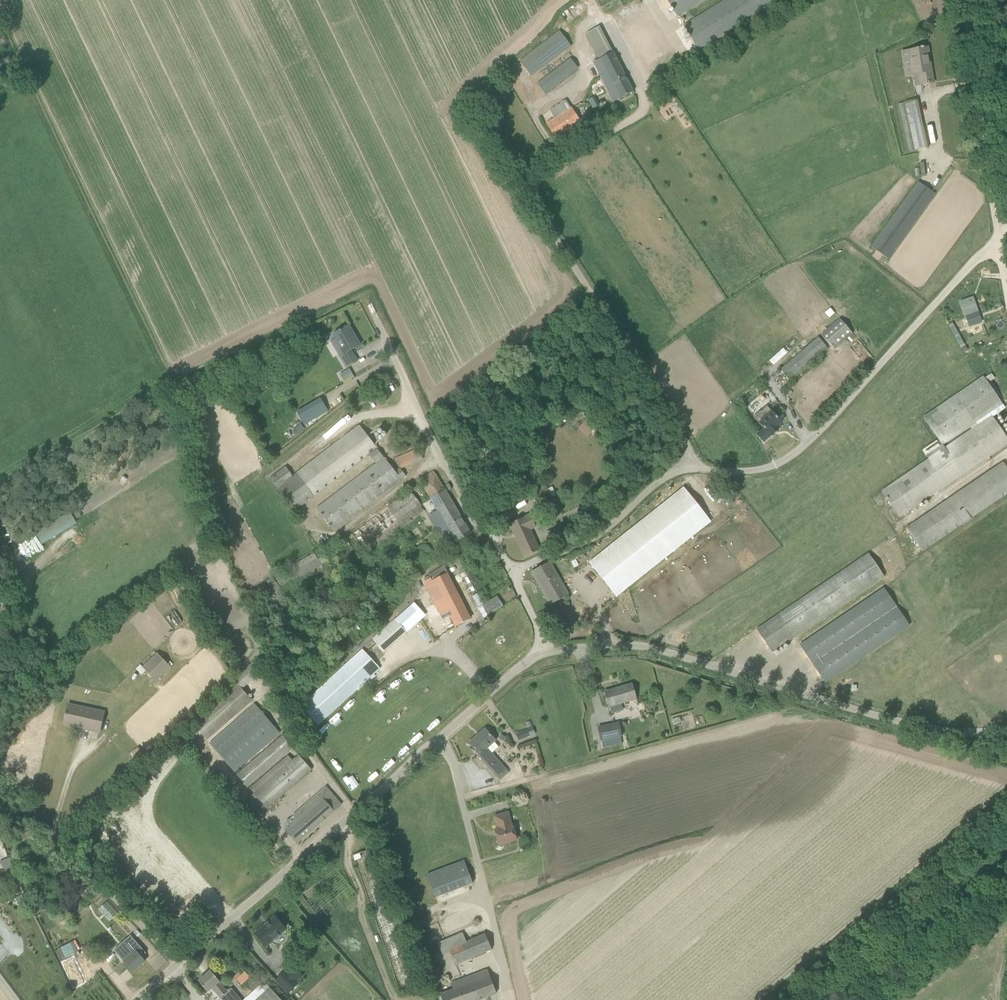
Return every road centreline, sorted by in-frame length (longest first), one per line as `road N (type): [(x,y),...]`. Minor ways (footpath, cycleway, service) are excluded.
road 1 (unclassified): [(544,652),(512,573),(588,541),(690,464),(766,469),(798,451),(1000,237)]
road 2 (unclassified): [(1006,732),(917,726),(641,645),(544,652)]
road 3 (unclassified): [(137,999),(444,736)]
road 4 (track): [(231,0),(367,296)]
road 5 (unclassified): [(512,991),(444,736)]
road 6 (unclassified): [(444,736),(544,652)]

